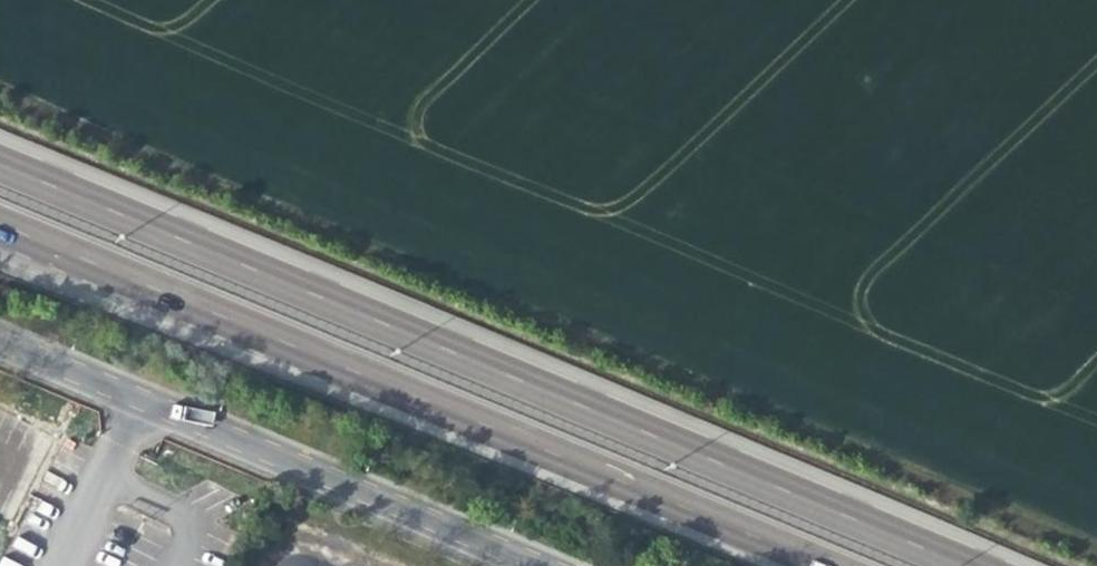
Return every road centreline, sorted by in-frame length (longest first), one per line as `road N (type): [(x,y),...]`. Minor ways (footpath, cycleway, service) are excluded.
road 1 (trunk): [(967,565),(0,163)]
road 2 (trunk): [(203,312),(822,565)]
road 3 (residential): [(0,344),(531,565)]
road 4 (trunk): [(0,228),(203,312)]
road 5 (trunk): [(0,254),(203,312)]

